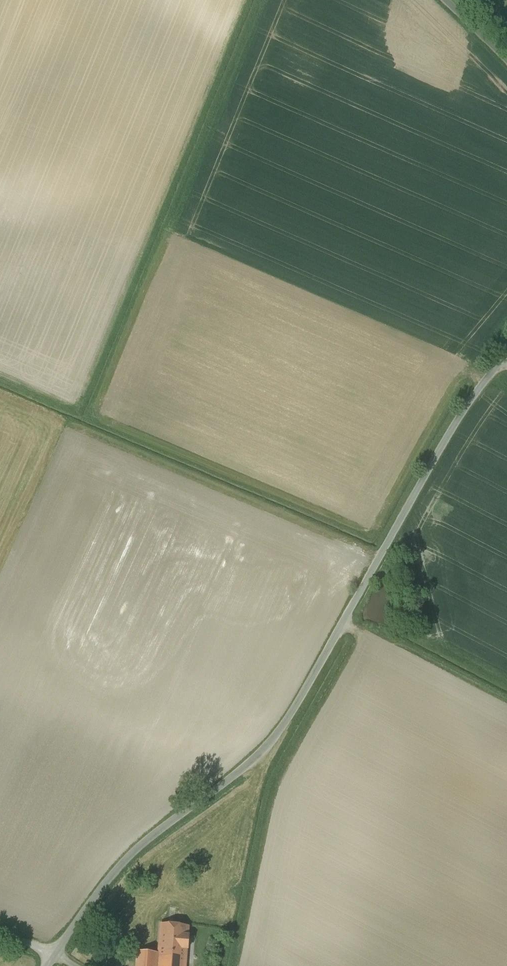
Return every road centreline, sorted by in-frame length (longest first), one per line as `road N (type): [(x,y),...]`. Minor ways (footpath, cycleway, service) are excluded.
road 1 (unclassified): [(56,952),(171,820),(247,764),(288,718),(460,414),(503,358)]

